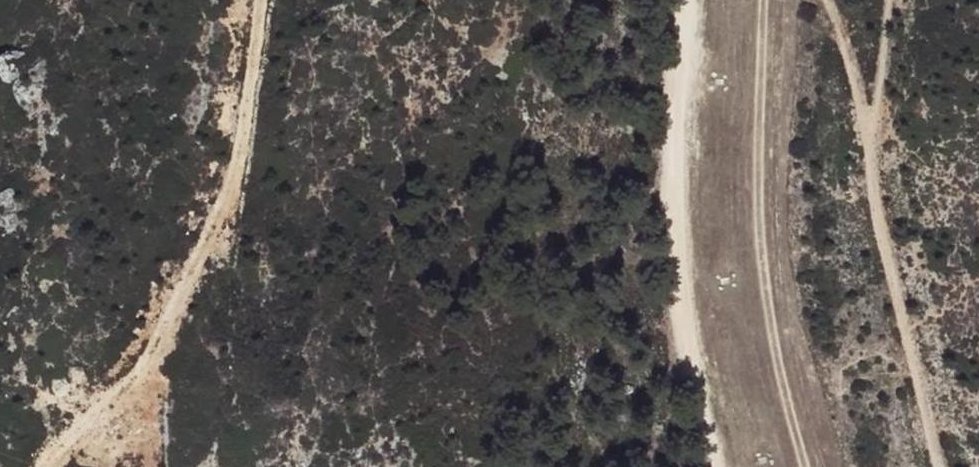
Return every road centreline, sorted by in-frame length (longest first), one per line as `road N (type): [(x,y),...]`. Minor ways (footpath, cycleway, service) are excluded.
road 1 (track): [(58,466),(154,359),(238,164),(261,0)]
road 2 (track): [(942,466),(870,133),(828,0)]
road 3 (track): [(718,466),(683,349),(661,174),(688,0)]
road 4 (track): [(870,133),(894,47),(896,0)]

